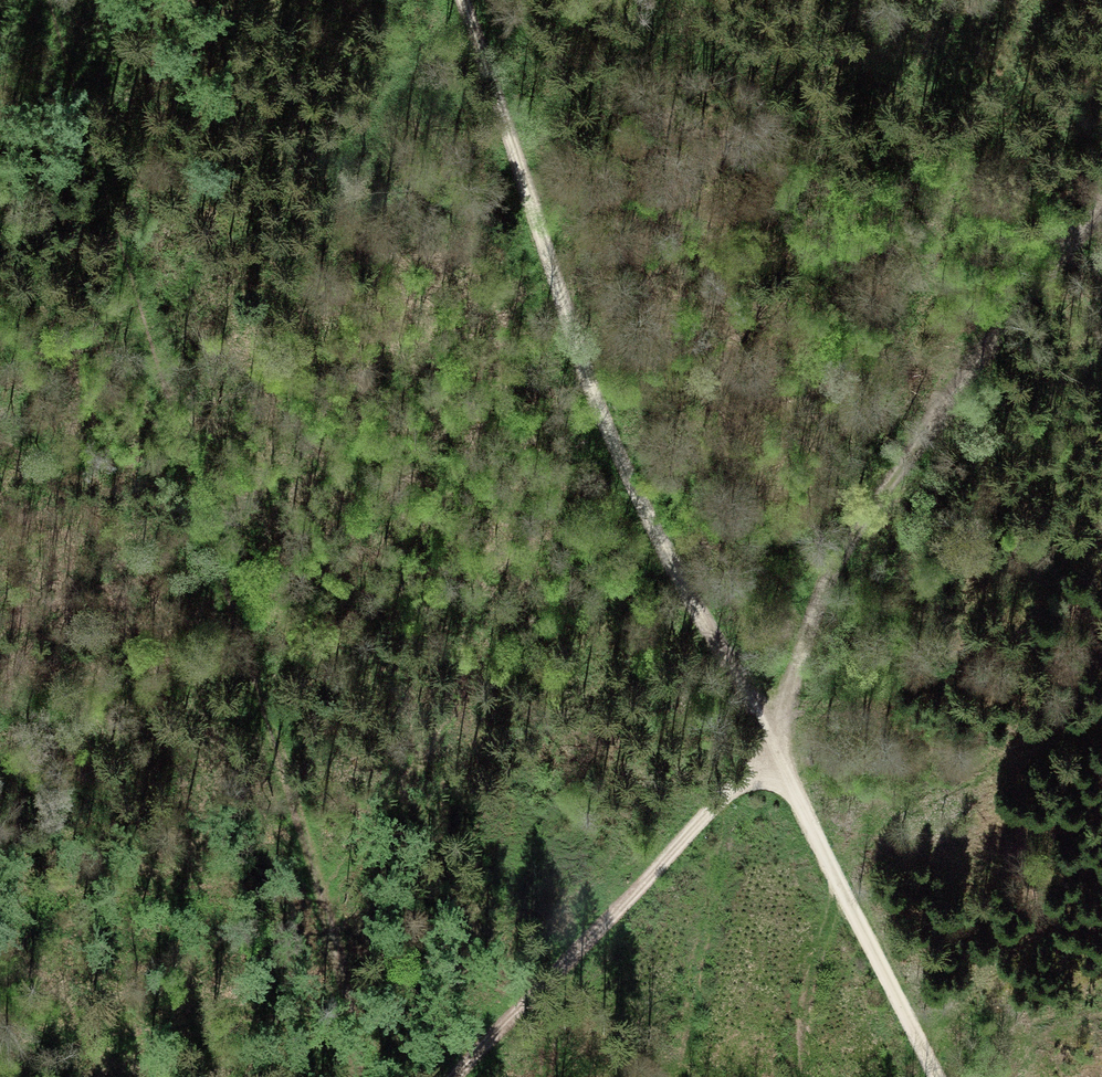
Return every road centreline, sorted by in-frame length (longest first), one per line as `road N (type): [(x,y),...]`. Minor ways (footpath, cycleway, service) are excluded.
road 1 (track): [(350,1076),(353,1033),(340,970),(43,0)]
road 2 (track): [(774,747),(598,413),(459,0)]
road 3 (track): [(774,747),(830,572),(873,496),(1101,185)]
road 4 (track): [(451,1076),(774,747)]
road 5 (track): [(931,1076),(774,747)]

